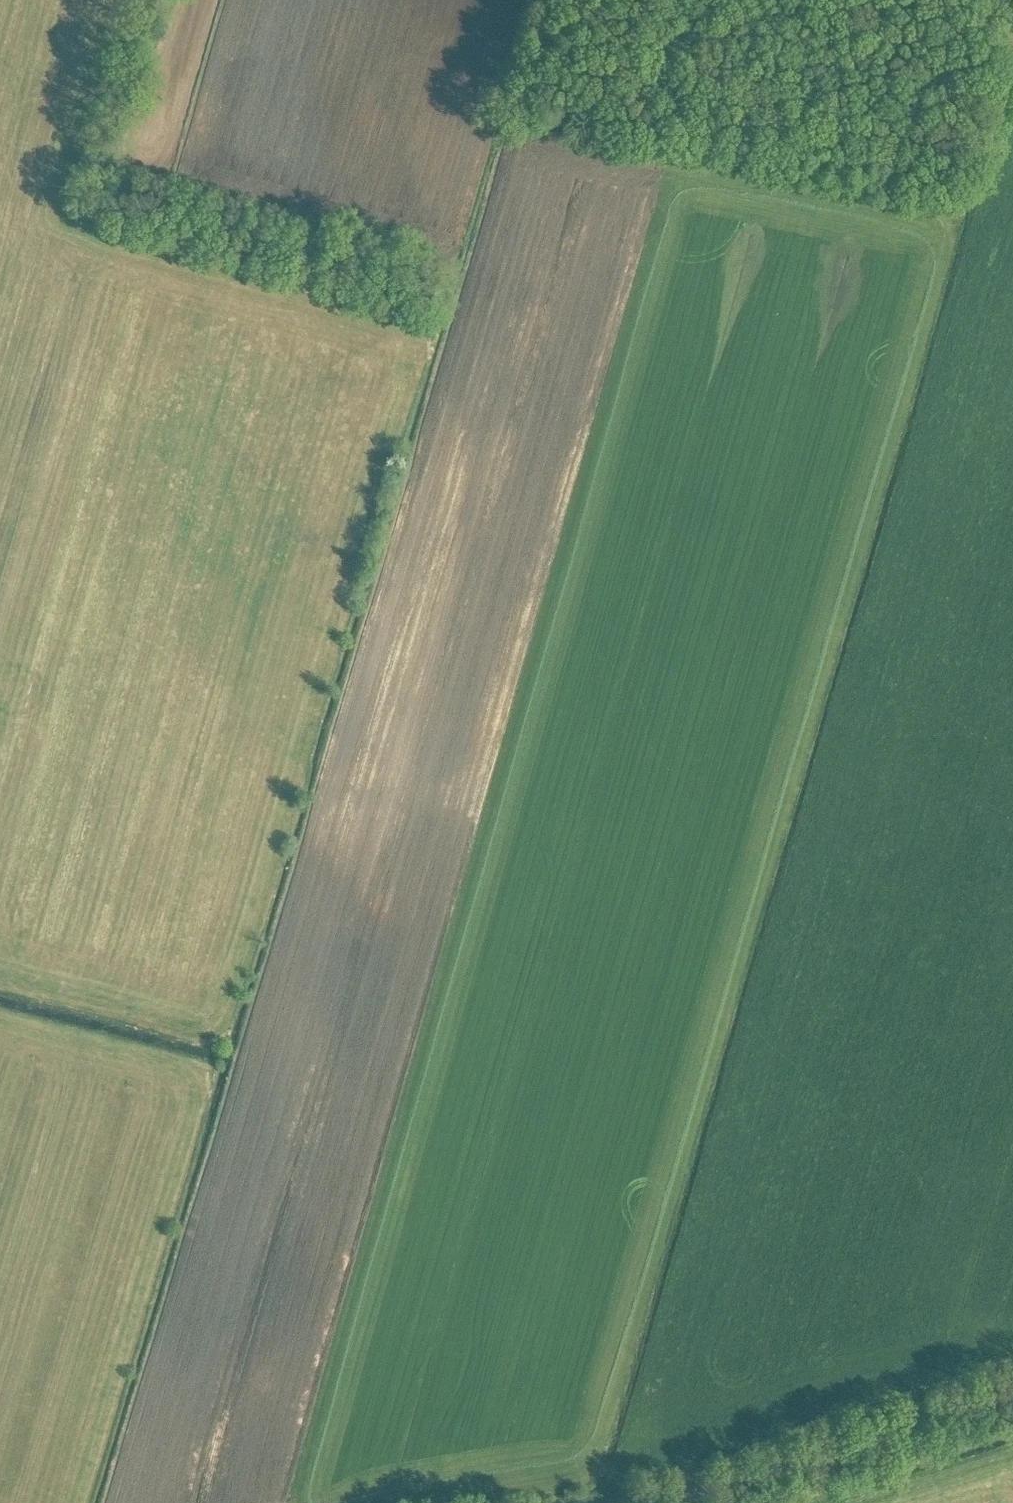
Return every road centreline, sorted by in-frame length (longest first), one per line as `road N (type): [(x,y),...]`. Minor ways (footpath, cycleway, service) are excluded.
road 1 (unclassified): [(648,1502),(1012,1395)]

